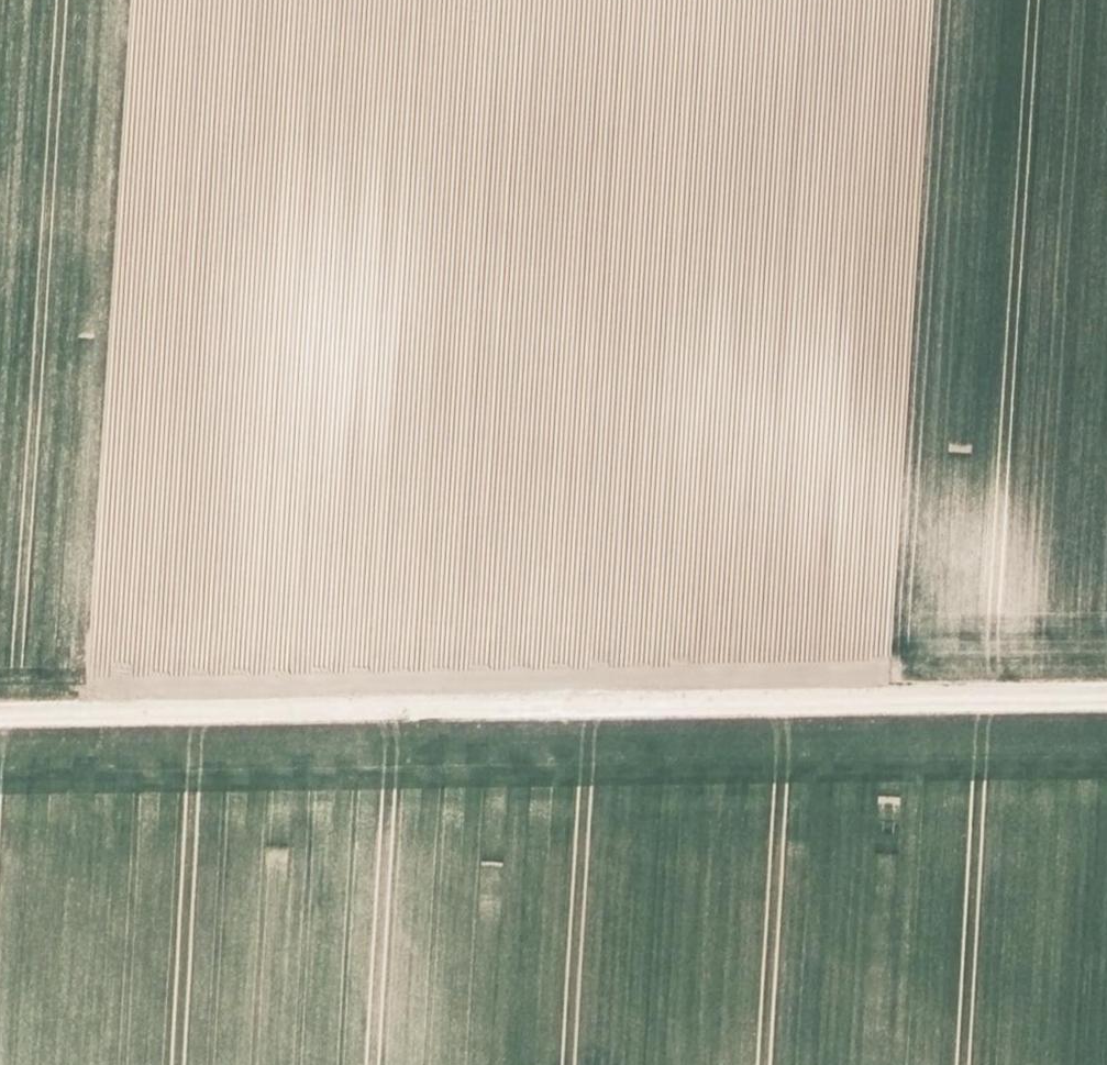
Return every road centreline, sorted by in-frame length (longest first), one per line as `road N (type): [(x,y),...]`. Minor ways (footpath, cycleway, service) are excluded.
road 1 (track): [(0,710),(1106,698)]

